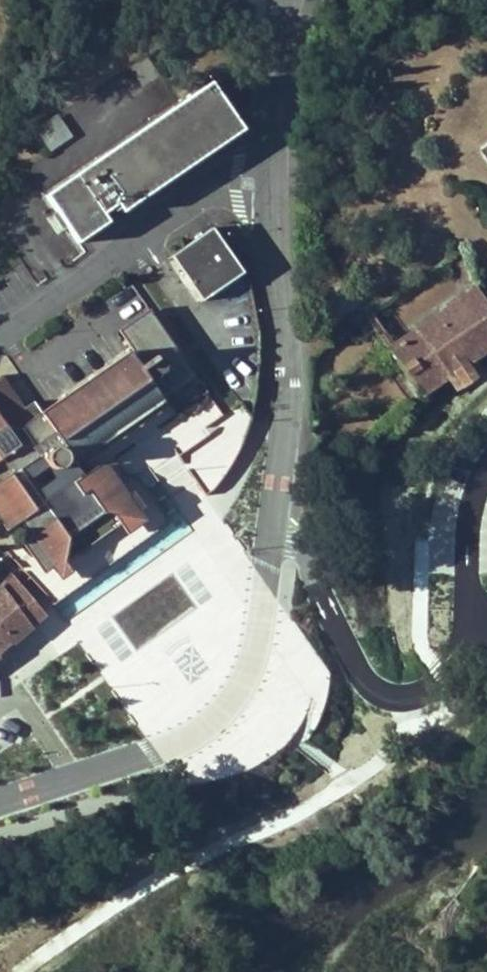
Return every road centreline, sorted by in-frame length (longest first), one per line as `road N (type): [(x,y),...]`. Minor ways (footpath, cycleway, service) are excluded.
road 1 (residential): [(0,803),(194,733),(231,699),(251,657),(273,528),(287,361),(273,177)]
road 2 (residential): [(273,177),(184,203),(0,328)]
road 3 (residential): [(273,177),(288,0)]

